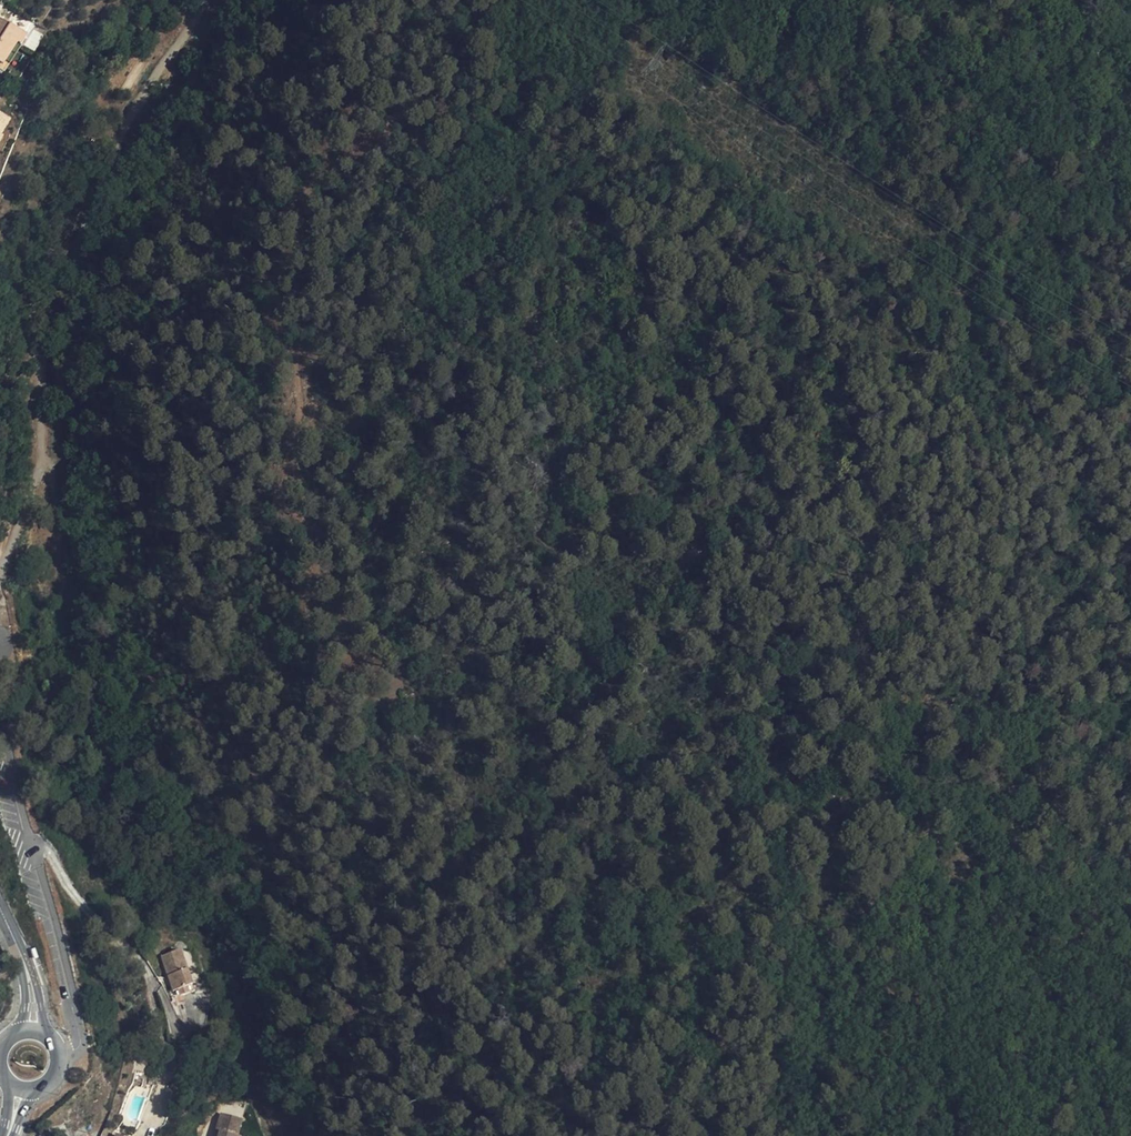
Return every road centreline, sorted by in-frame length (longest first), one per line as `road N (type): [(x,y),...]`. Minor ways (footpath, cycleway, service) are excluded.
road 1 (track): [(4,568),(50,466),(58,359),(109,201),(214,0)]
road 2 (tertiary): [(0,913),(27,979),(31,1029)]

